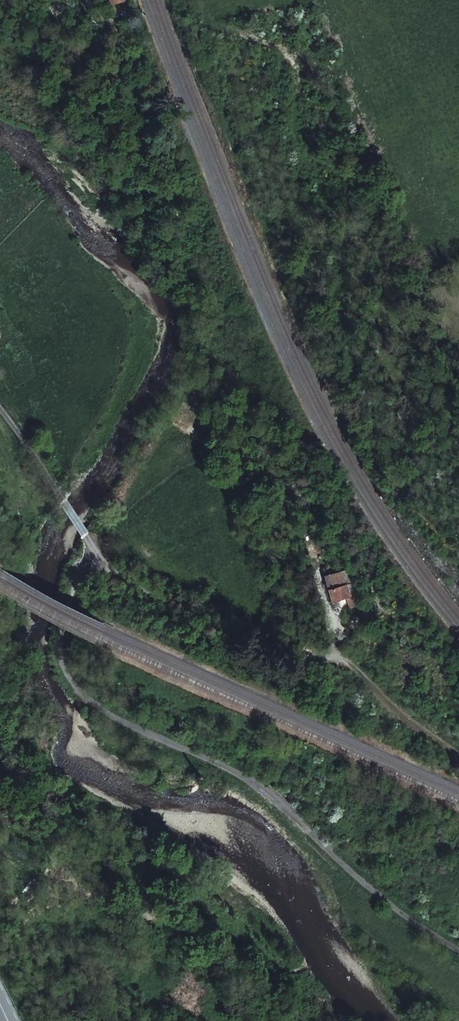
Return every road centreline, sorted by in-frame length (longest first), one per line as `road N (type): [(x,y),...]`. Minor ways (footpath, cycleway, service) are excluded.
road 1 (unclassified): [(91,545),(270,676),(332,656)]
road 2 (unclassified): [(256,792),(458,957)]
road 3 (track): [(332,656),(458,755)]
road 4 (unclassified): [(74,517),(0,403)]

